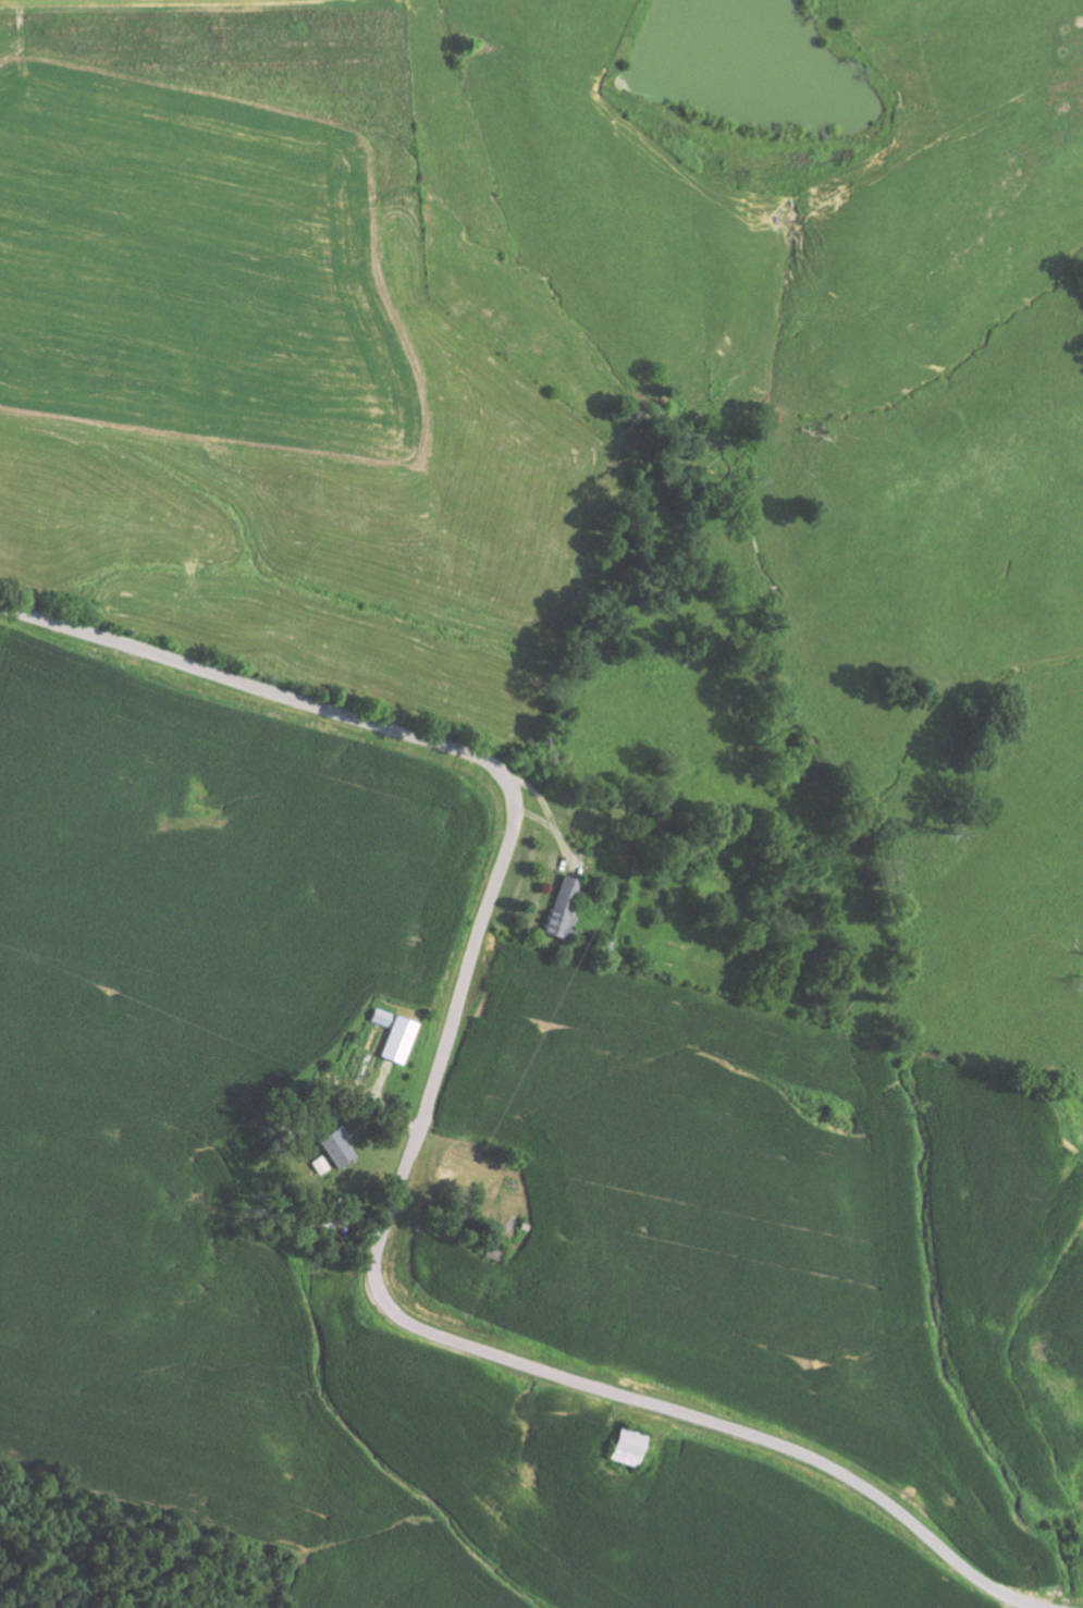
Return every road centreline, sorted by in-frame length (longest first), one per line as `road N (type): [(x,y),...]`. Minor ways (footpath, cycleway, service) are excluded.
road 1 (residential): [(1053,1607),(996,1587),(890,1505),(807,1456),(450,1339),(406,1317),(382,1285),(381,1247),(510,847),(512,787),(469,748),(0,606)]

